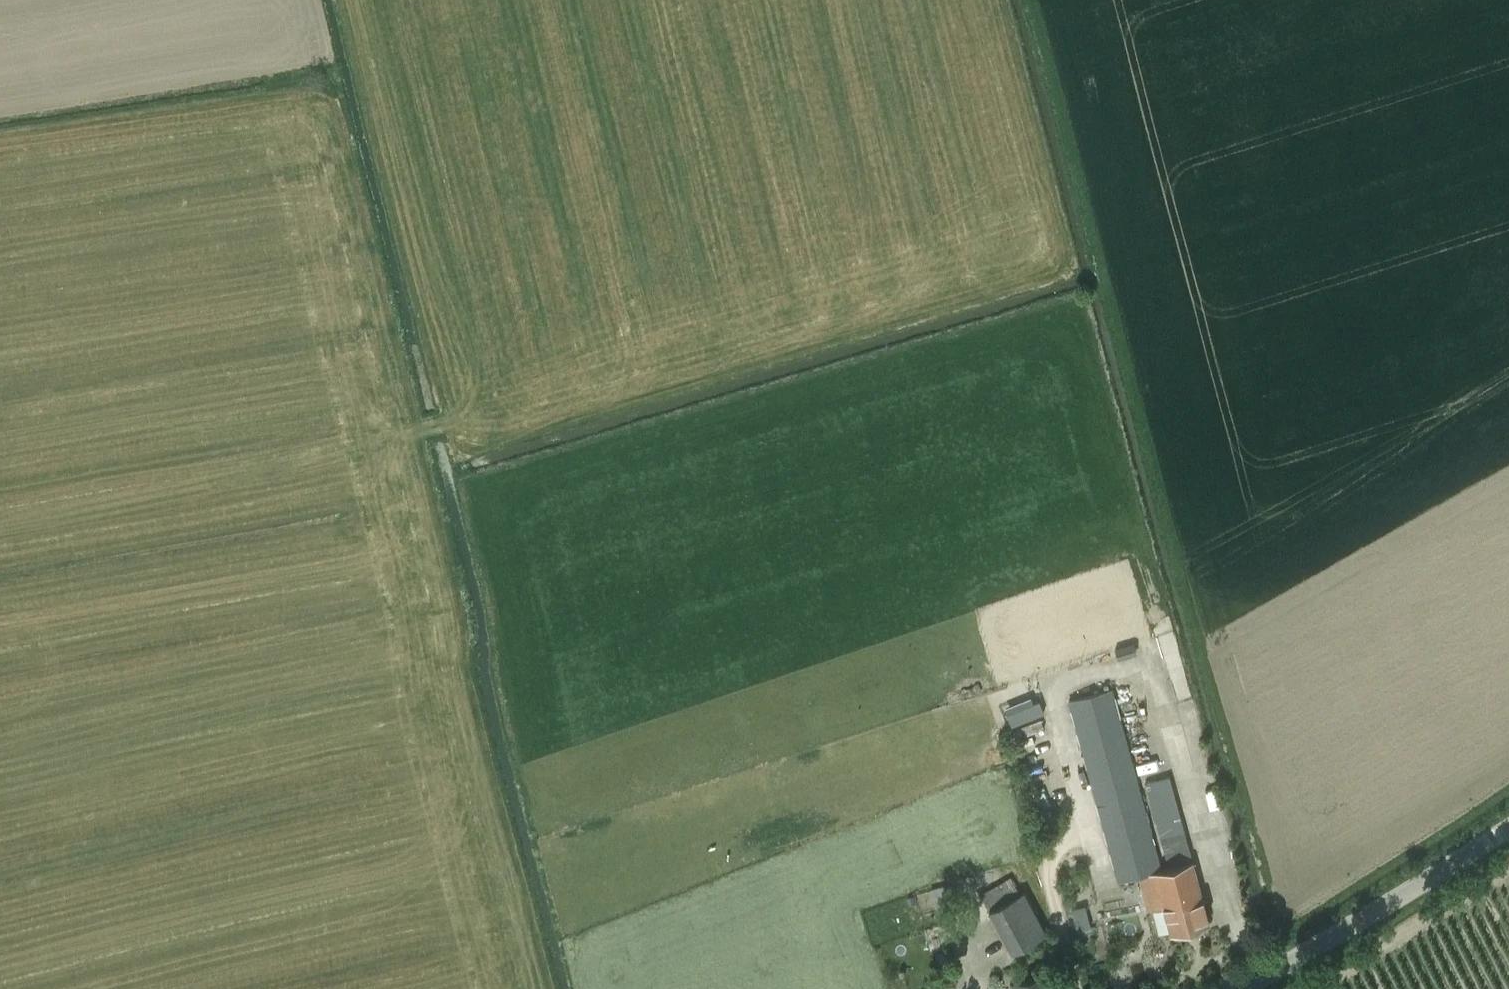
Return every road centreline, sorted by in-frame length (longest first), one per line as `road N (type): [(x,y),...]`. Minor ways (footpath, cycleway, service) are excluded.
road 1 (unclassified): [(1240,988),(1508,827)]

